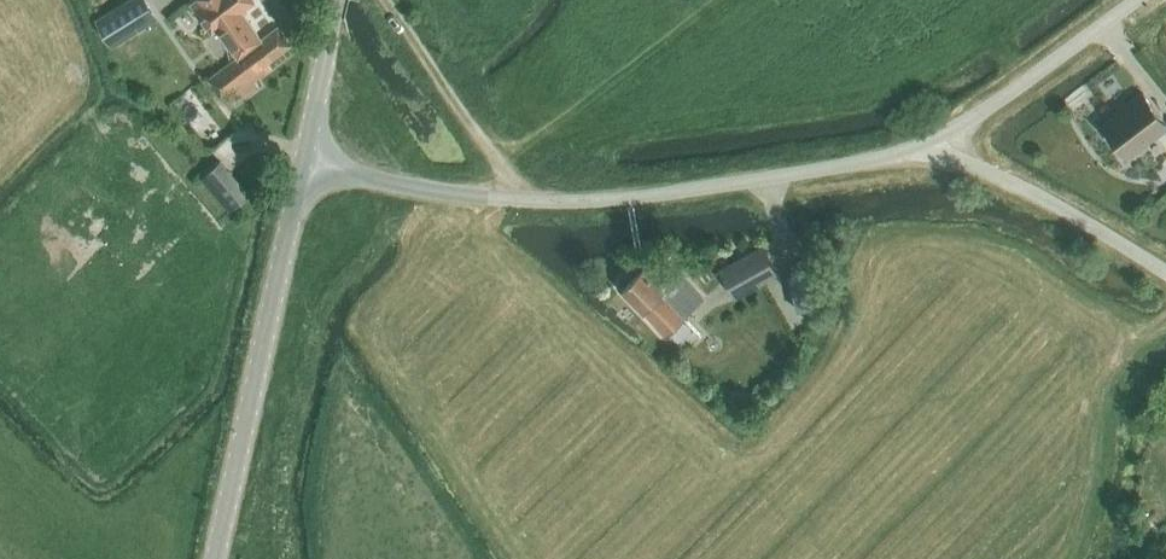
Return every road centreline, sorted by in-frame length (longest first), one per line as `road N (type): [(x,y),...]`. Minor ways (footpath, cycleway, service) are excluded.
road 1 (unclassified): [(1136,0),(974,115),(863,161),(567,201),(441,192),(302,163)]
road 2 (tertiary): [(215,558),(302,163)]
road 3 (track): [(521,199),(388,0)]
road 4 (tertiary): [(302,163),(339,0)]

